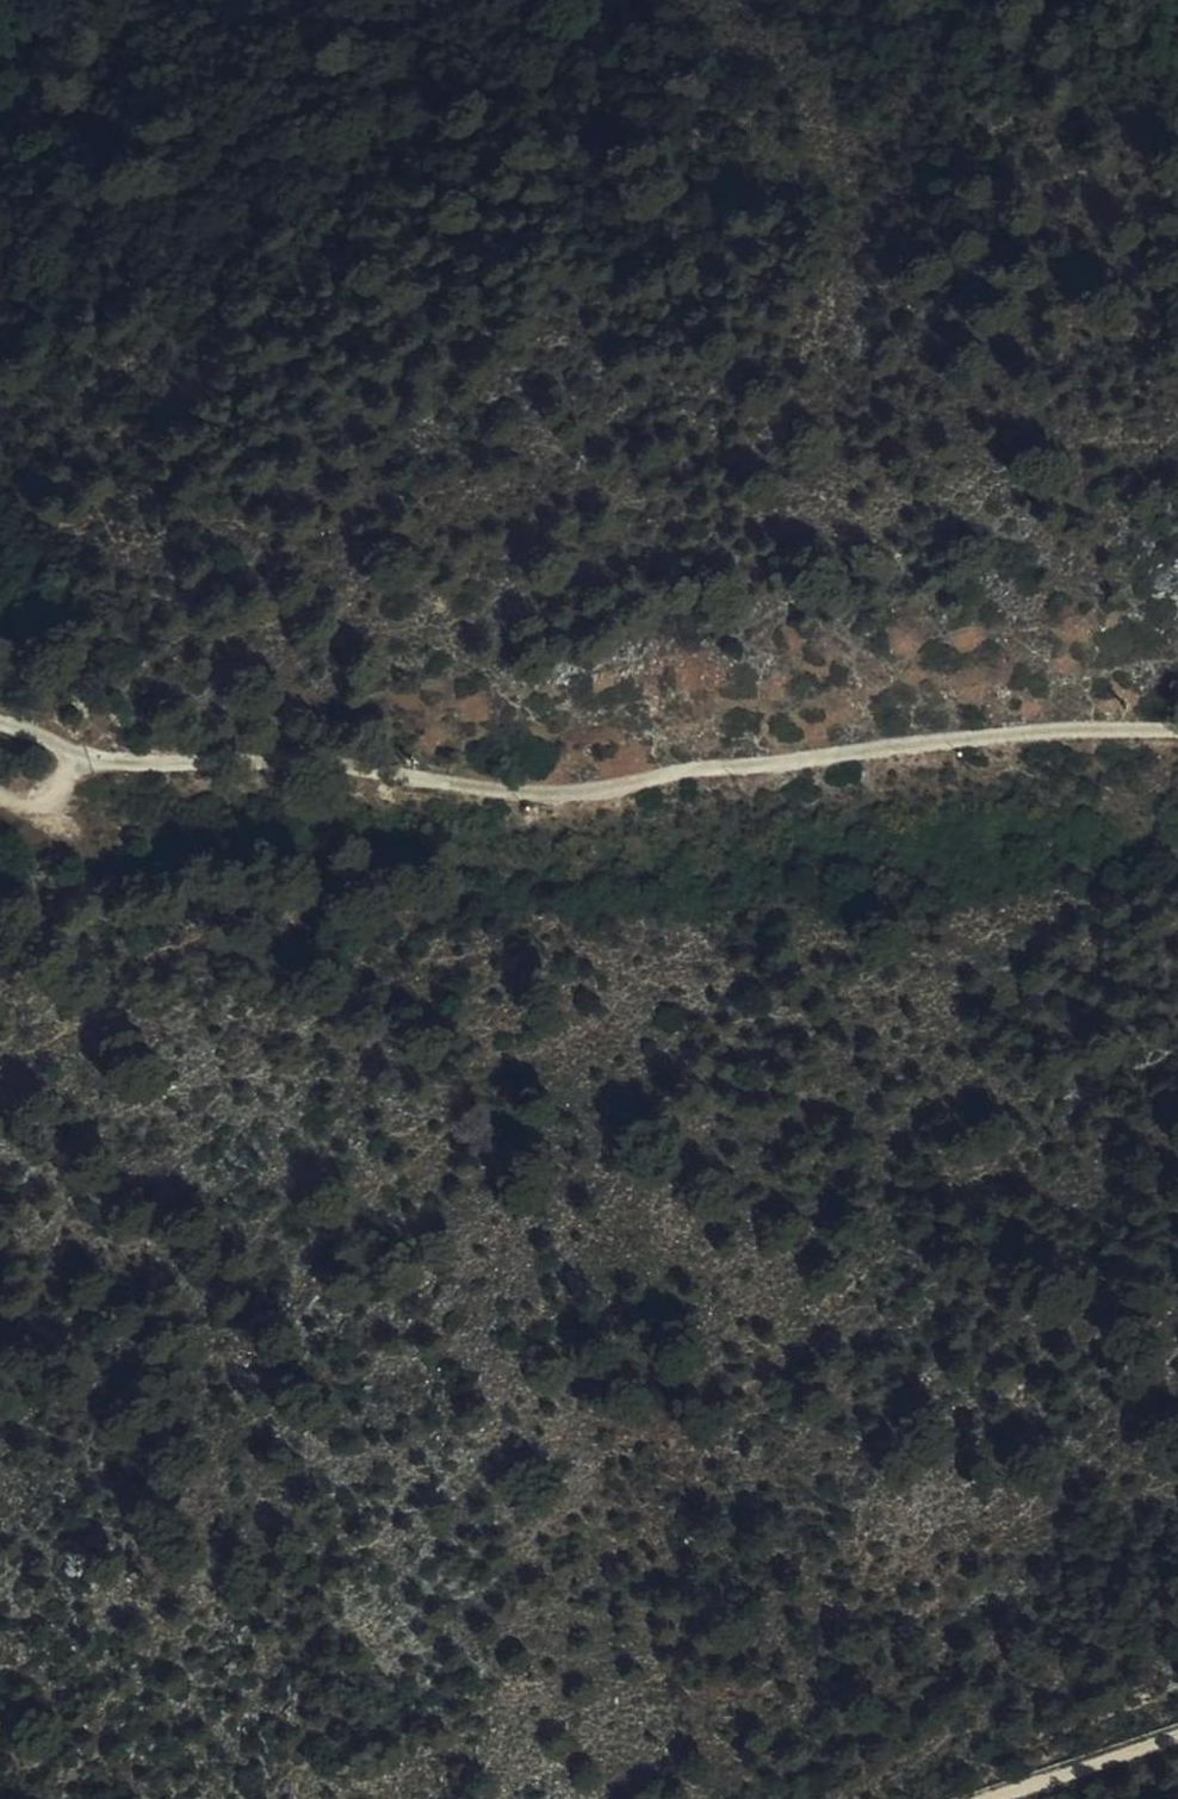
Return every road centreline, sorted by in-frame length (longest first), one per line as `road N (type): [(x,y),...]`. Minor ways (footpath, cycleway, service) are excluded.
road 1 (track): [(1177,735),(1055,734),(660,777),(583,796),(312,769),(87,757),(0,722)]
road 2 (track): [(1177,1736),(997,1798)]

